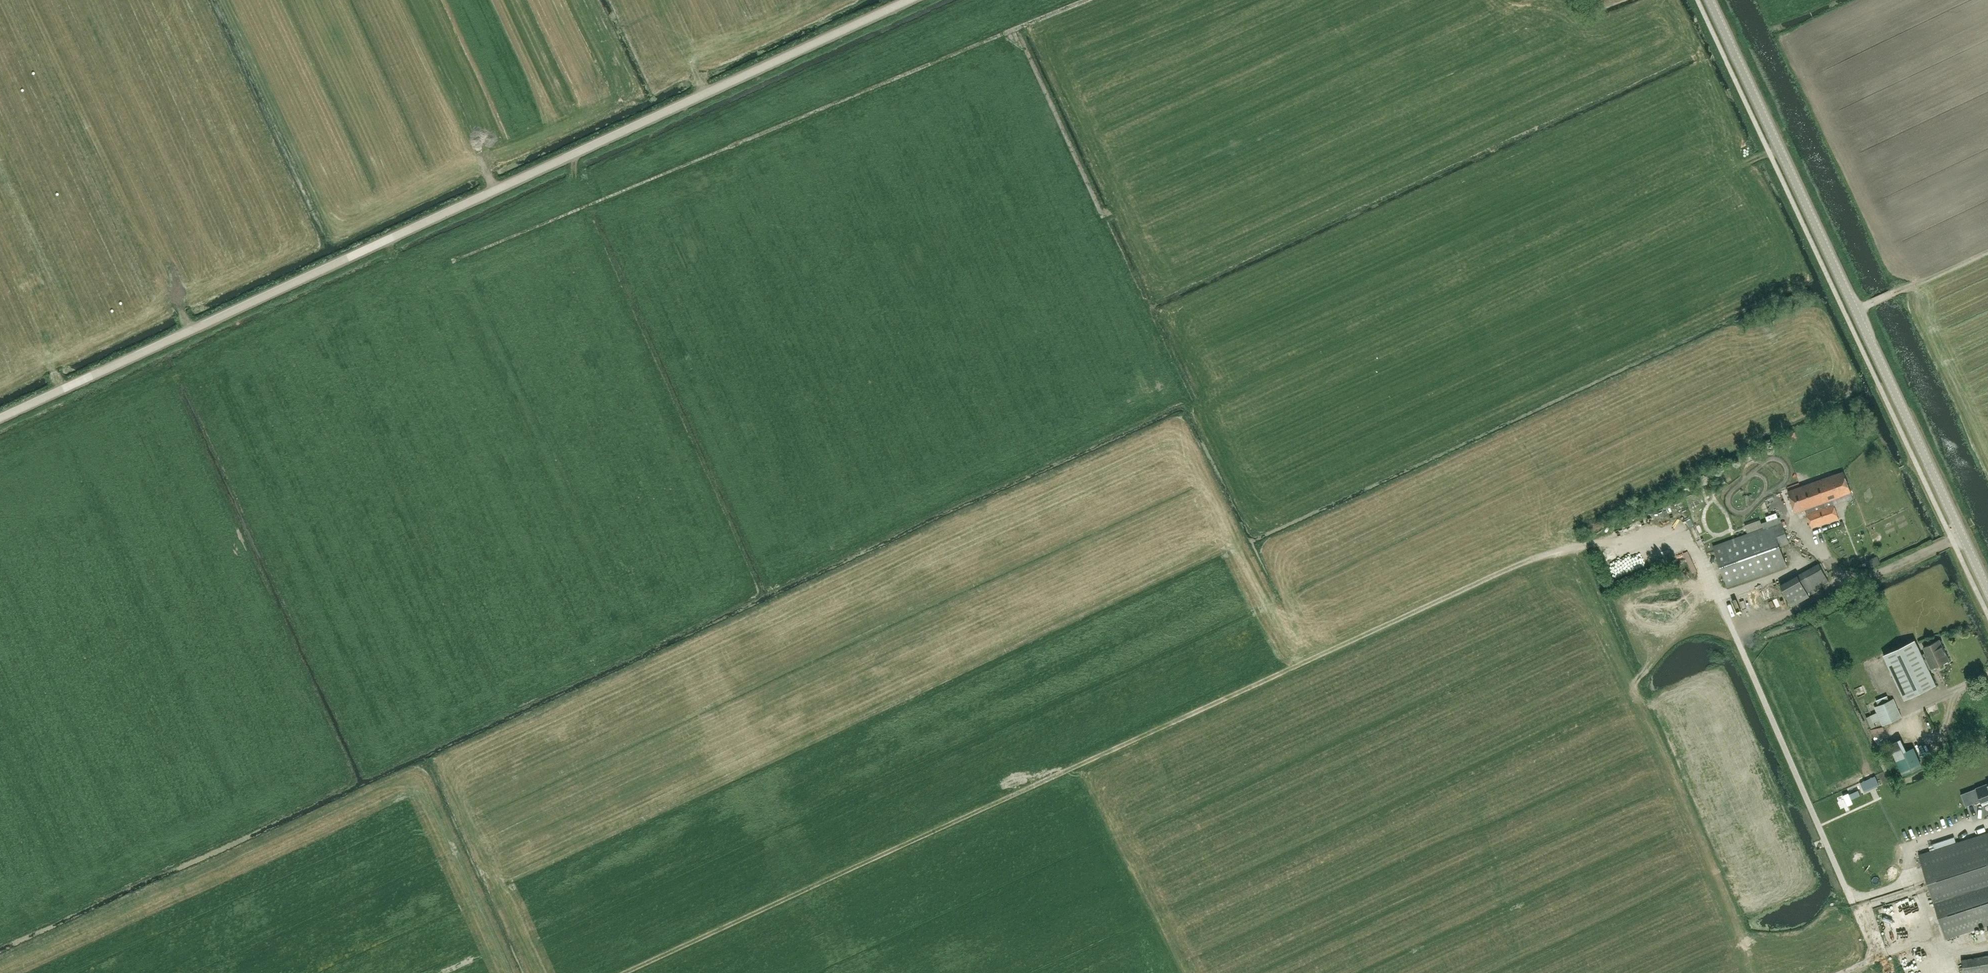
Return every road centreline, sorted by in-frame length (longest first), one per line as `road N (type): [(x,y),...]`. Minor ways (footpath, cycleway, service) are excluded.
road 1 (unclassified): [(0,417),(911,0)]
road 2 (tertiary): [(1987,585),(1712,0)]

